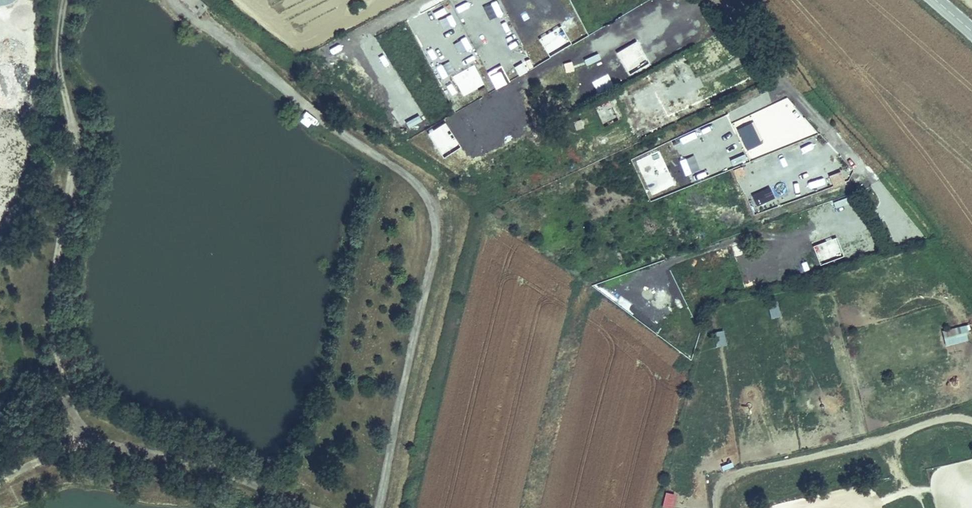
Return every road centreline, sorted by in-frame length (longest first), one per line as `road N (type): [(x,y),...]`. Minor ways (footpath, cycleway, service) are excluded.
road 1 (track): [(716,507),(733,473),(870,445),(940,420),(971,422)]

